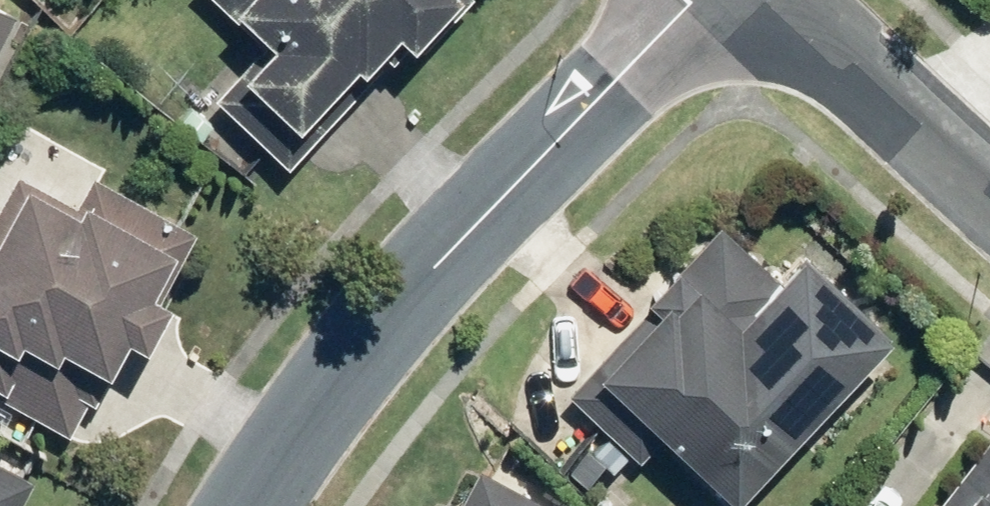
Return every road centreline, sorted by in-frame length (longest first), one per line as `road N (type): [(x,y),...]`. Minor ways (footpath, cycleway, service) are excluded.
road 1 (tertiary): [(247,505),(442,261),(695,0)]
road 2 (tertiary): [(780,0),(989,182)]

